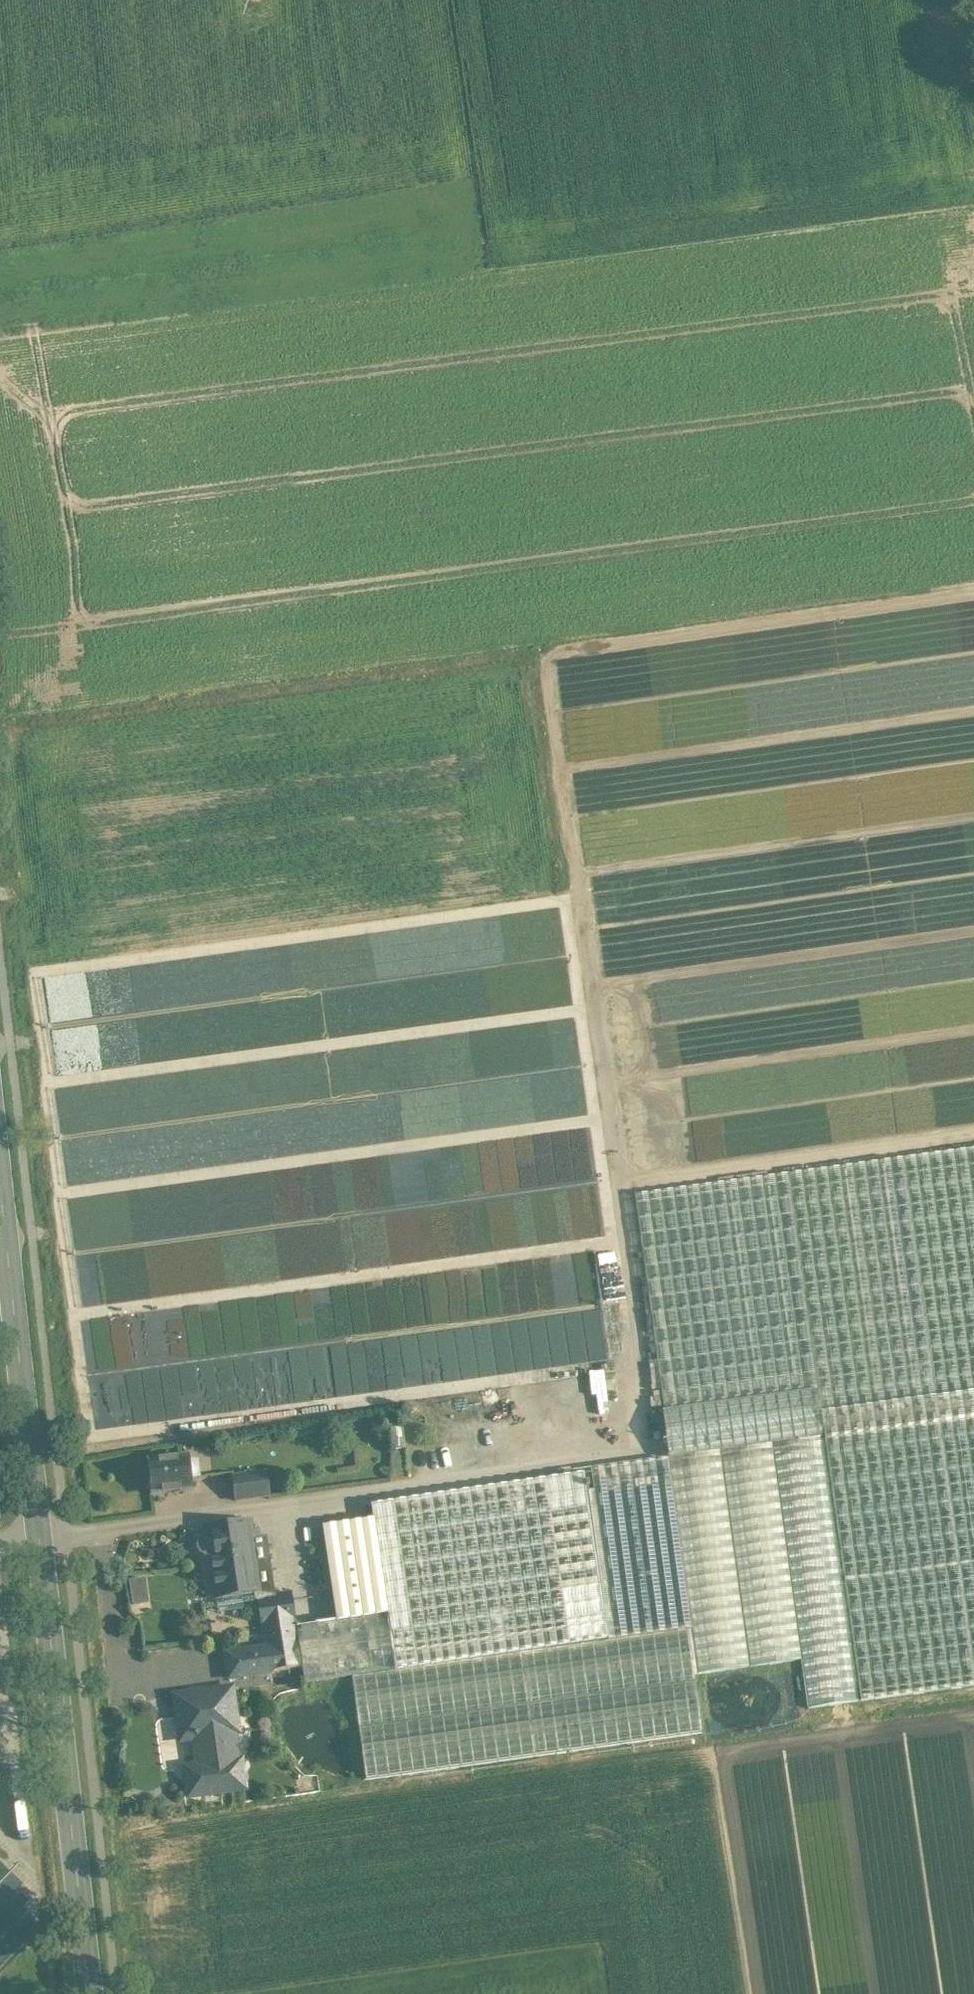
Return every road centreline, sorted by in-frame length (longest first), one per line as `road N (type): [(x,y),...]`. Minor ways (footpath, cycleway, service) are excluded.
road 1 (secondary): [(0,1190),(90,1993)]

